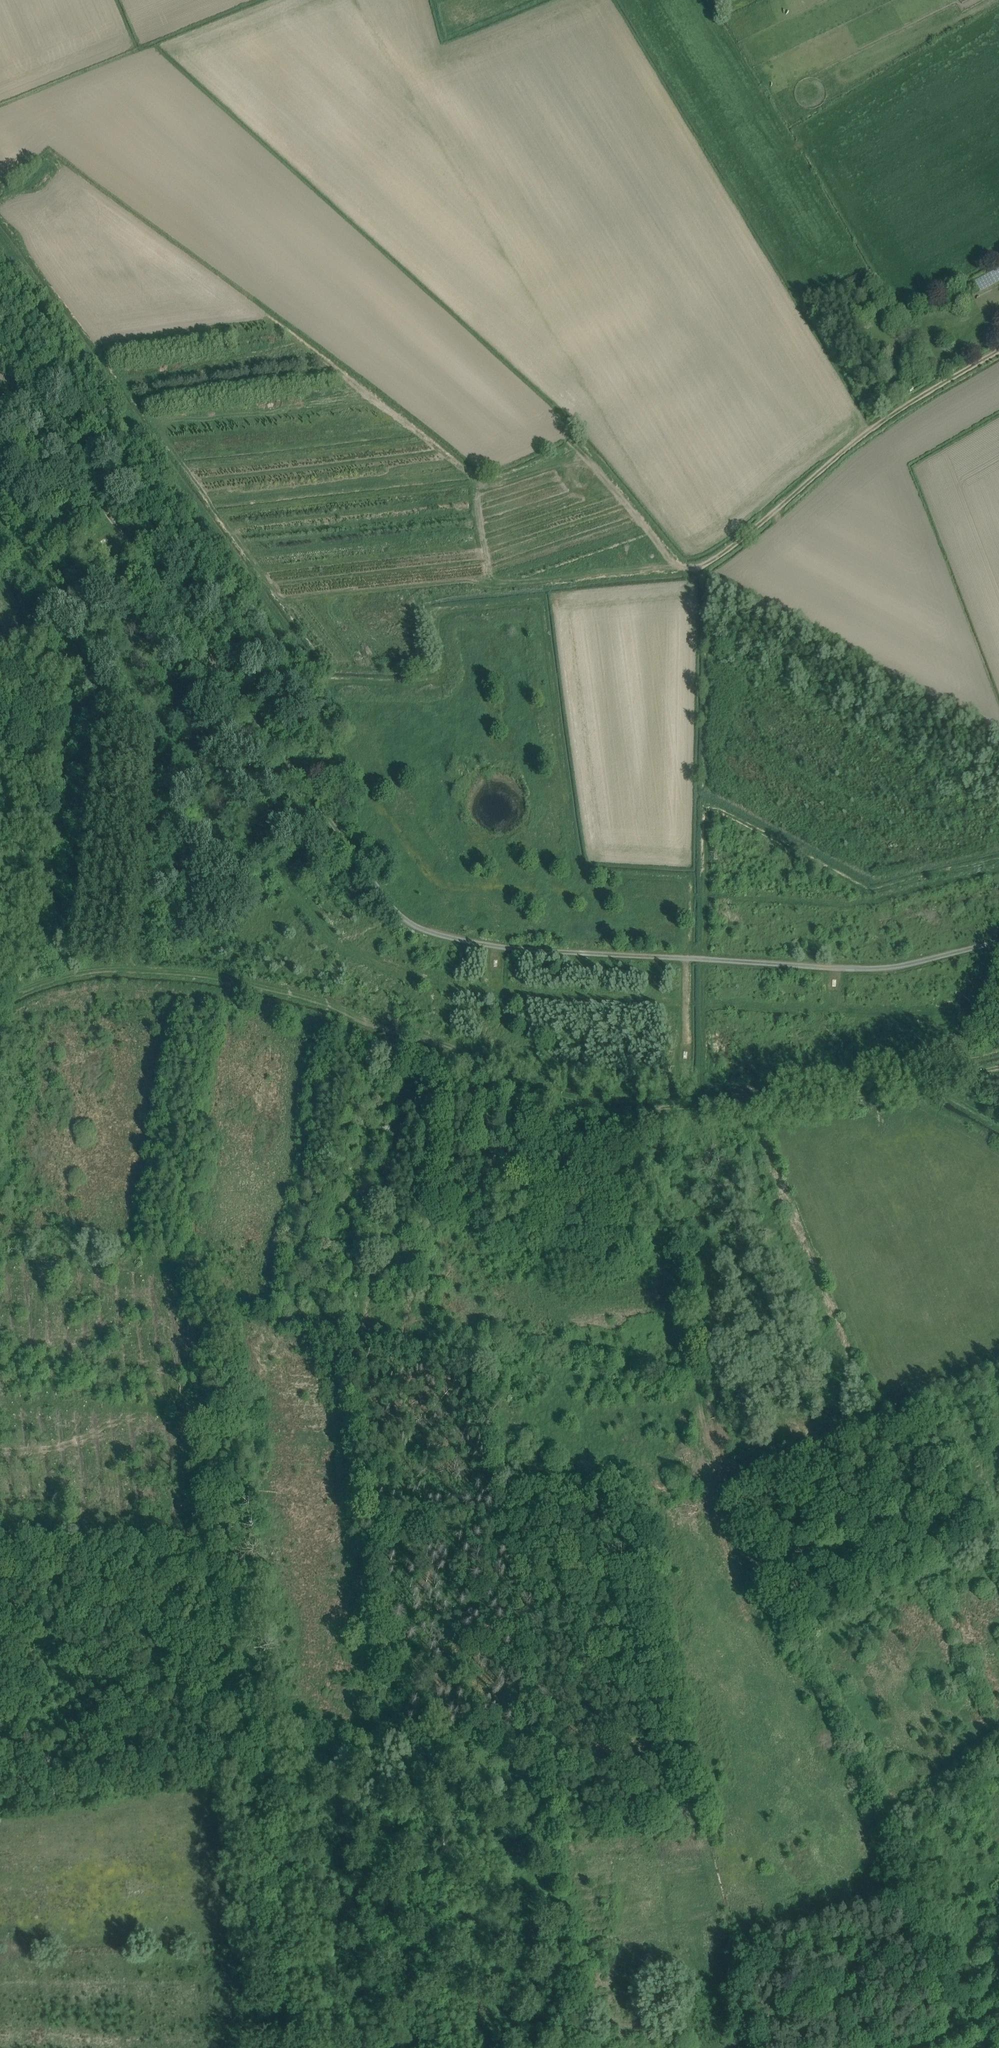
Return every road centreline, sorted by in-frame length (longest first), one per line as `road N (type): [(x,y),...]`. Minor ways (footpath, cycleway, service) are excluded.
road 1 (track): [(998,1069),(793,1105),(661,1111),(576,1103),(465,1080),(435,1042),(260,985),(182,970),(49,980)]
road 2 (track): [(861,2047),(998,1983)]

